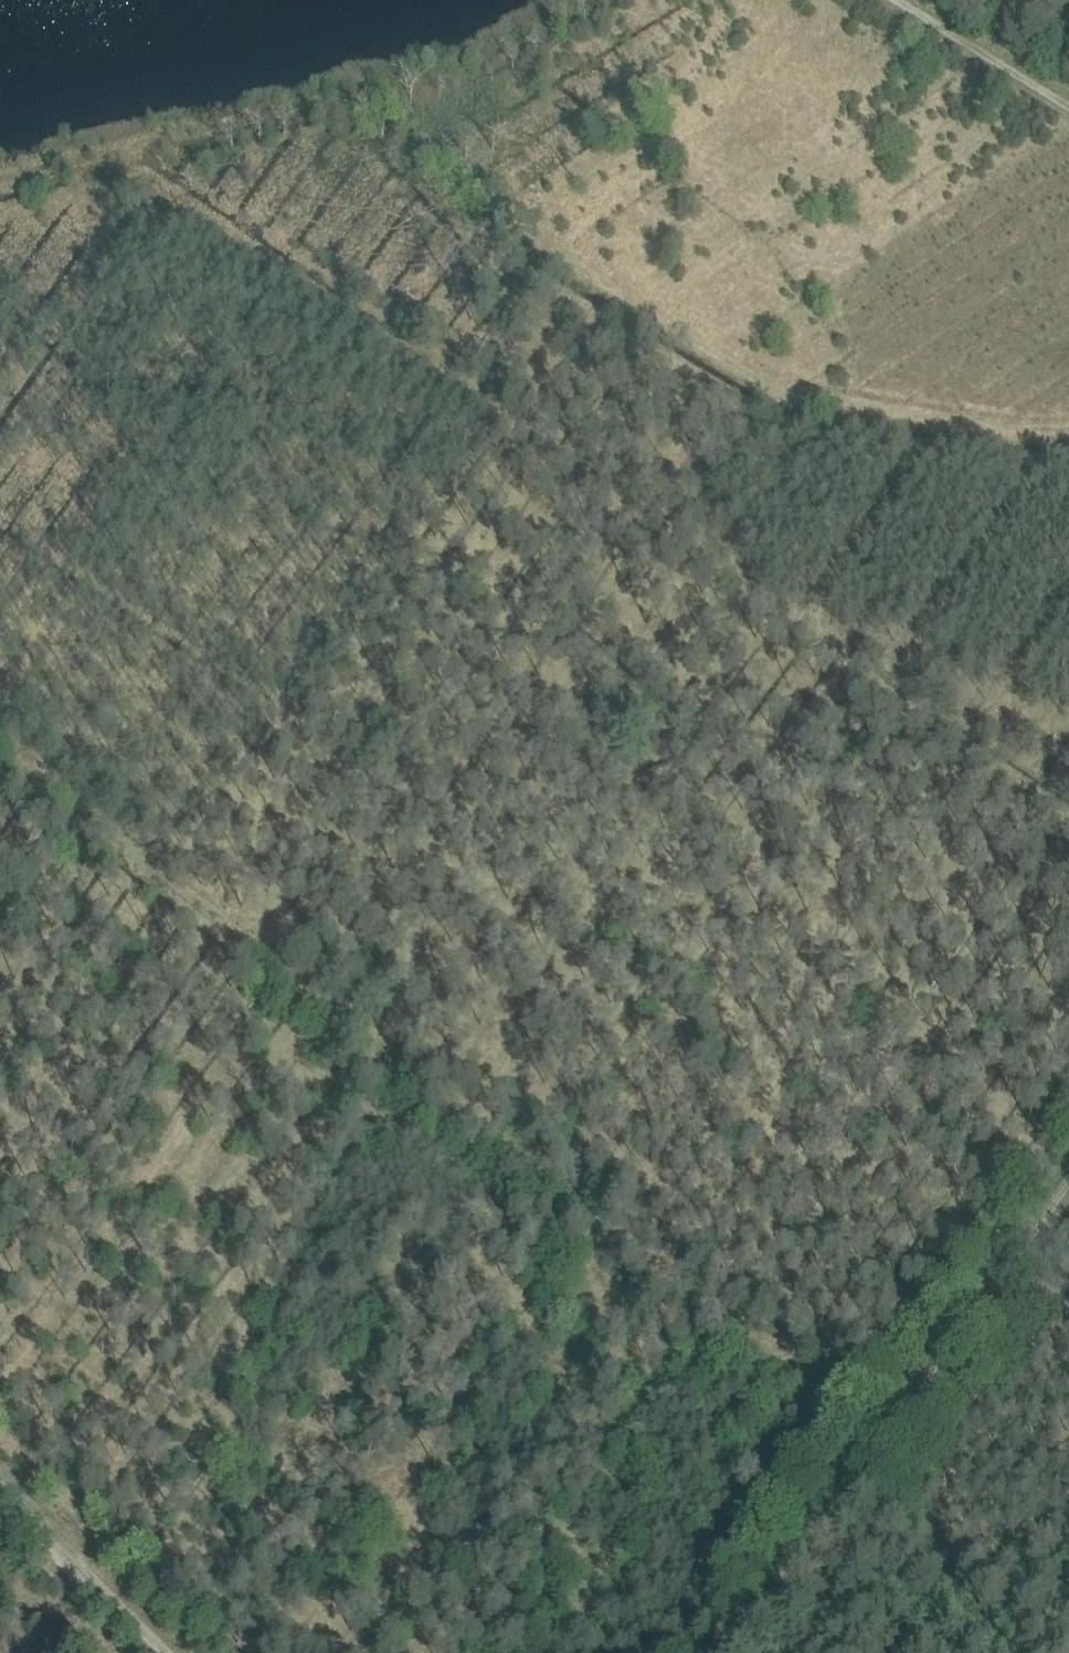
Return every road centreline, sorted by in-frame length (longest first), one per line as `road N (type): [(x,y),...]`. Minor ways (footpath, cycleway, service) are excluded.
road 1 (track): [(1068,1155),(713,1652)]
road 2 (track): [(161,1652),(0,1494)]
road 3 (track): [(895,0),(1068,109)]

